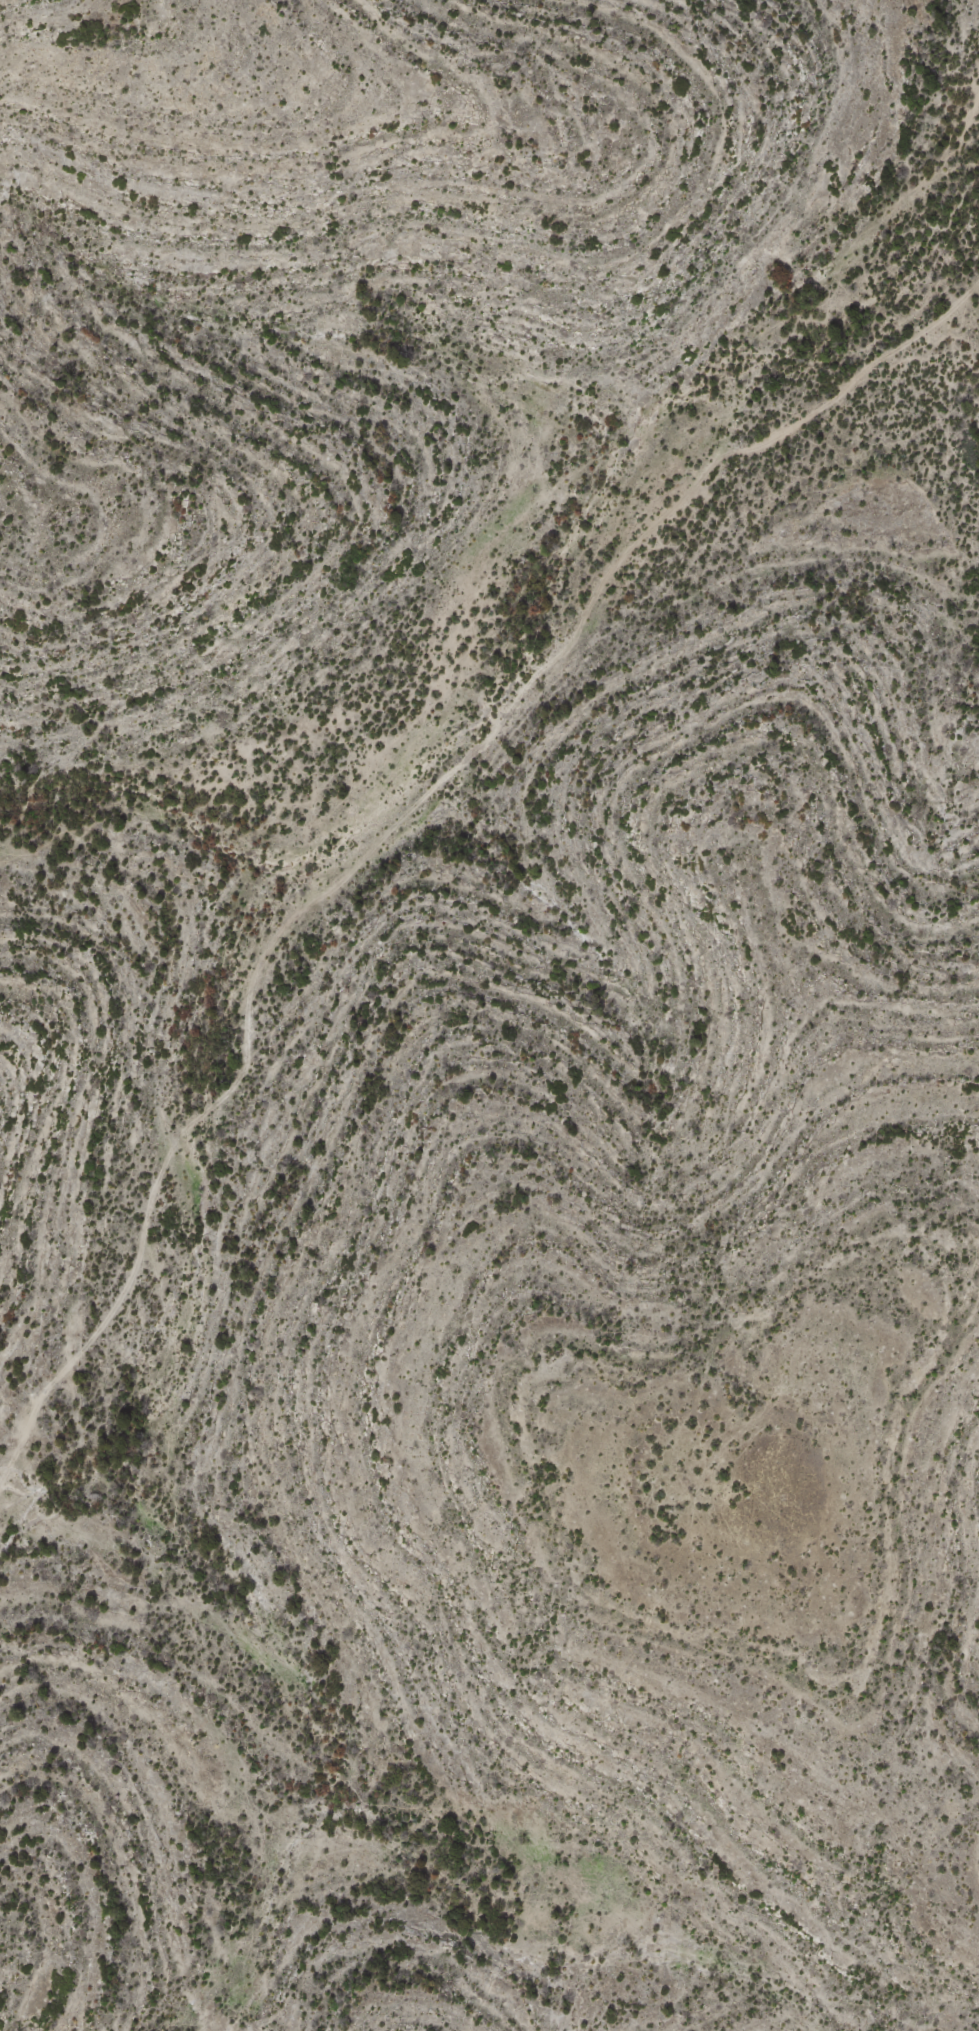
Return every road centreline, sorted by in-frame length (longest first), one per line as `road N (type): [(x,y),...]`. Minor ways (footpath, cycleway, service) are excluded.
road 1 (track): [(0,1503),(27,1437),(145,1273),(164,1177),(190,1132),(253,1059),(257,983),(386,836),(474,762),(572,639),(606,575),(689,495),(718,455),(779,436),(847,396),(978,287)]

